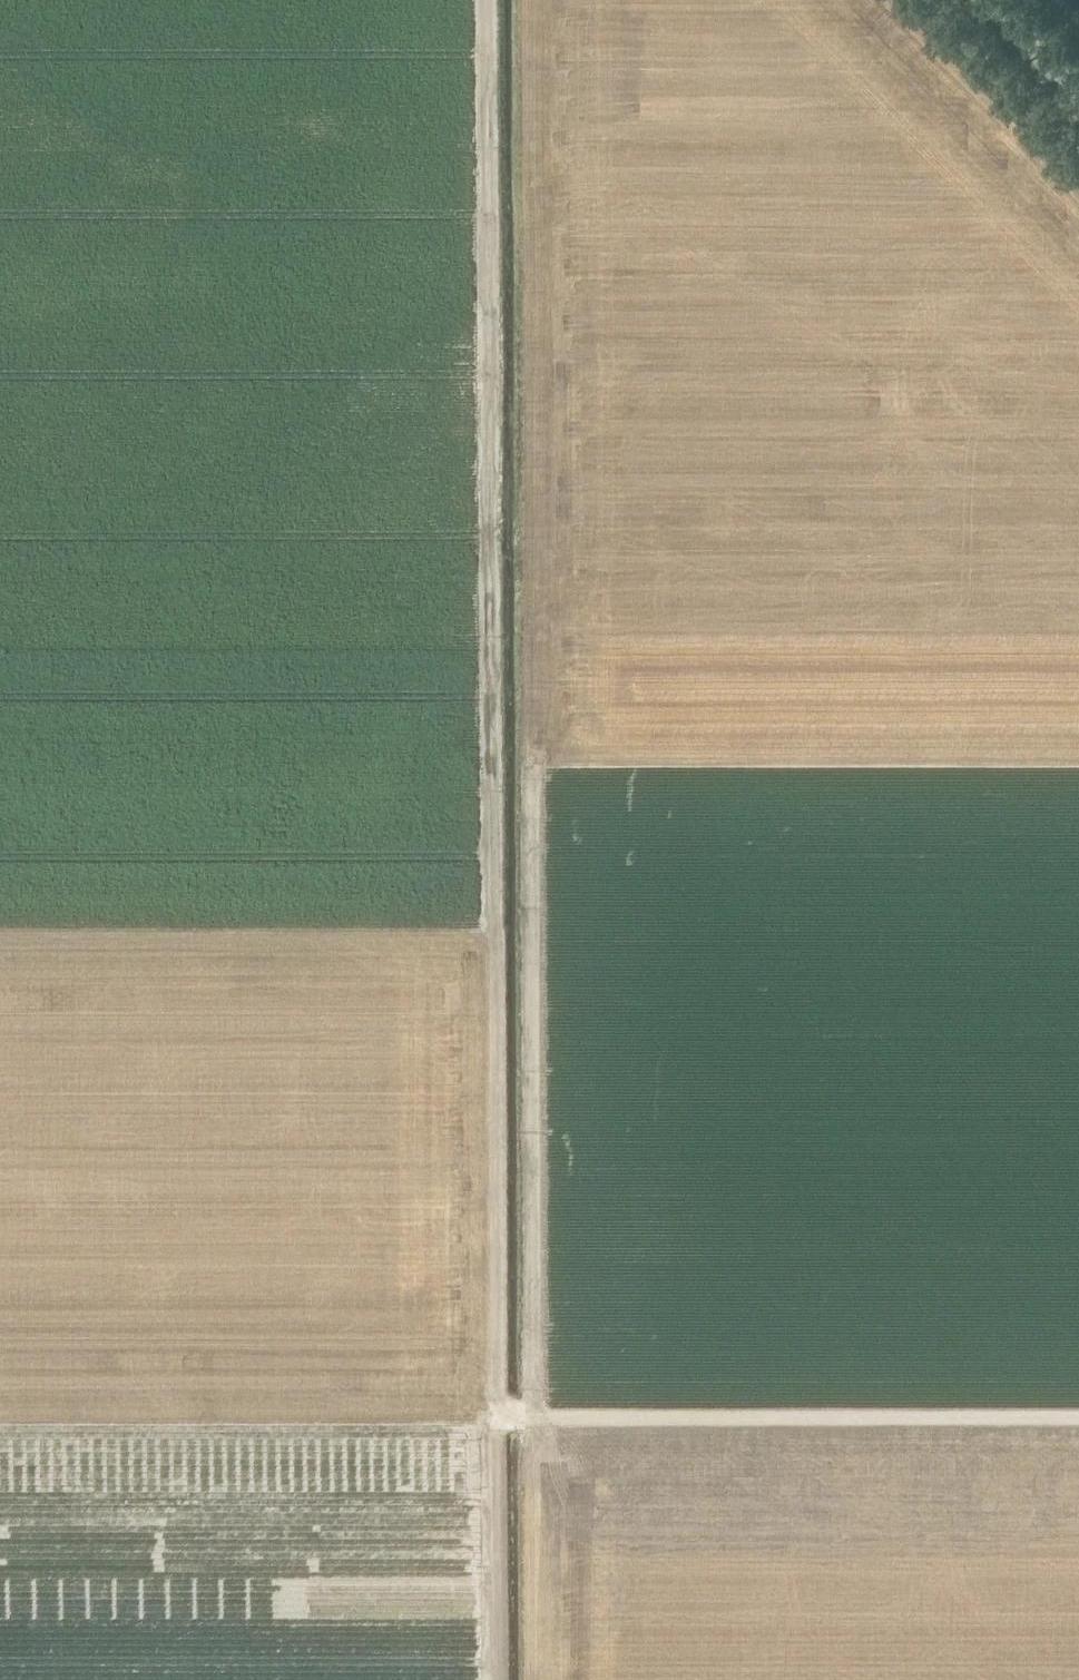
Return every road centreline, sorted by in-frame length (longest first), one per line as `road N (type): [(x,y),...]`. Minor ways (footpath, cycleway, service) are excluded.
road 1 (unclassified): [(1078,92),(989,0)]

